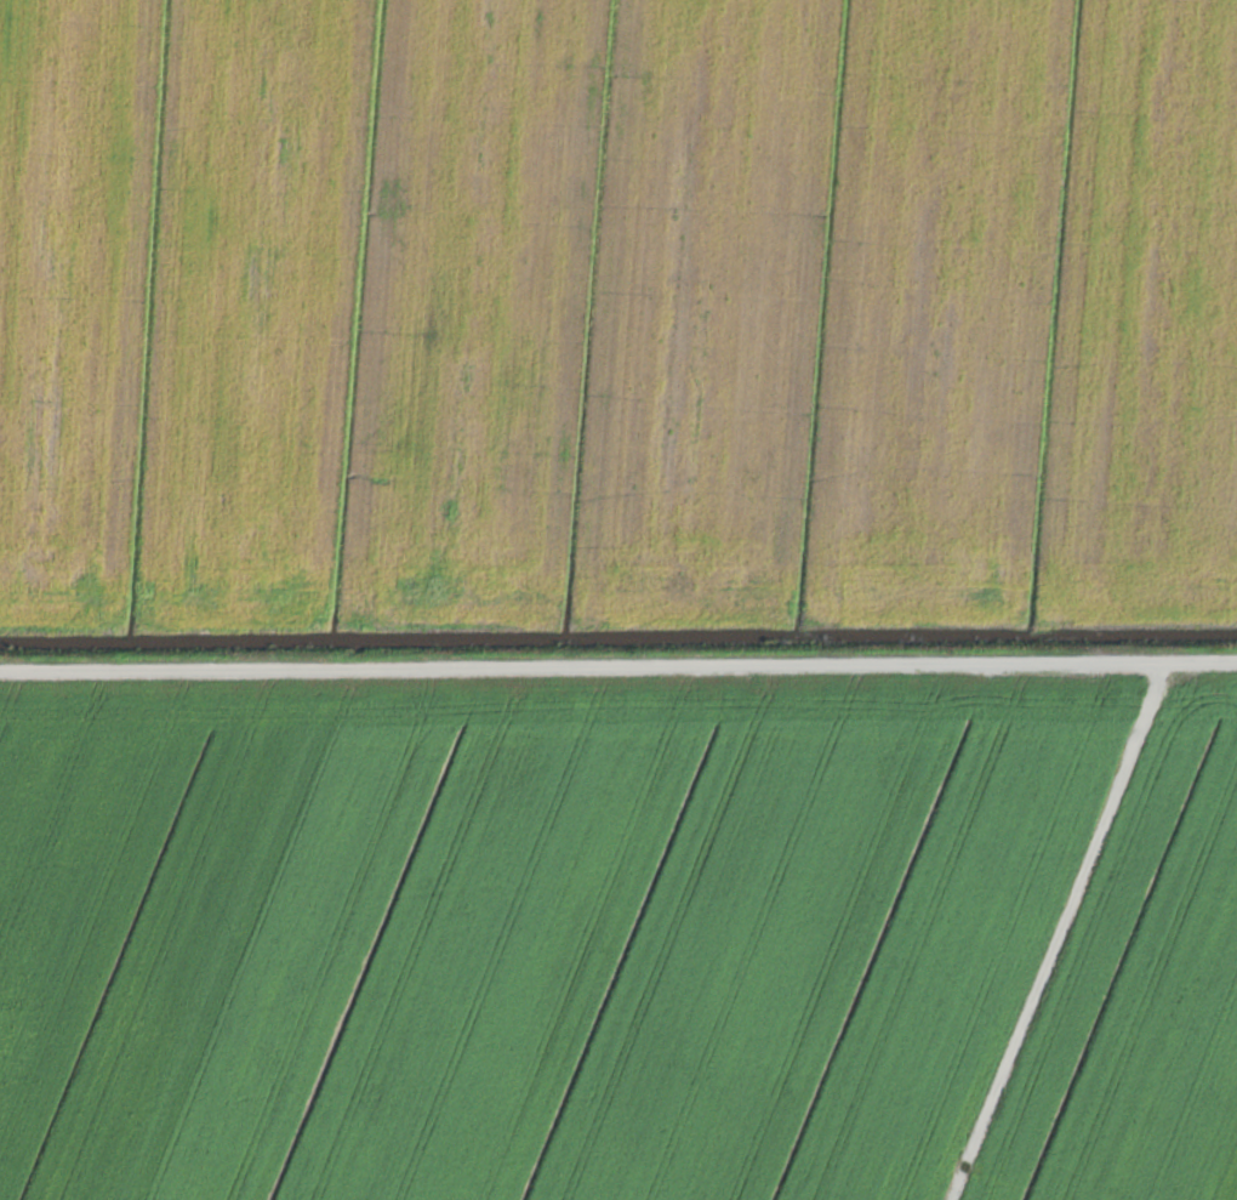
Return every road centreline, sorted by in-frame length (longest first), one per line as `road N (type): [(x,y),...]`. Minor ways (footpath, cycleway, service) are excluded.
road 1 (residential): [(0,681),(1236,669)]

